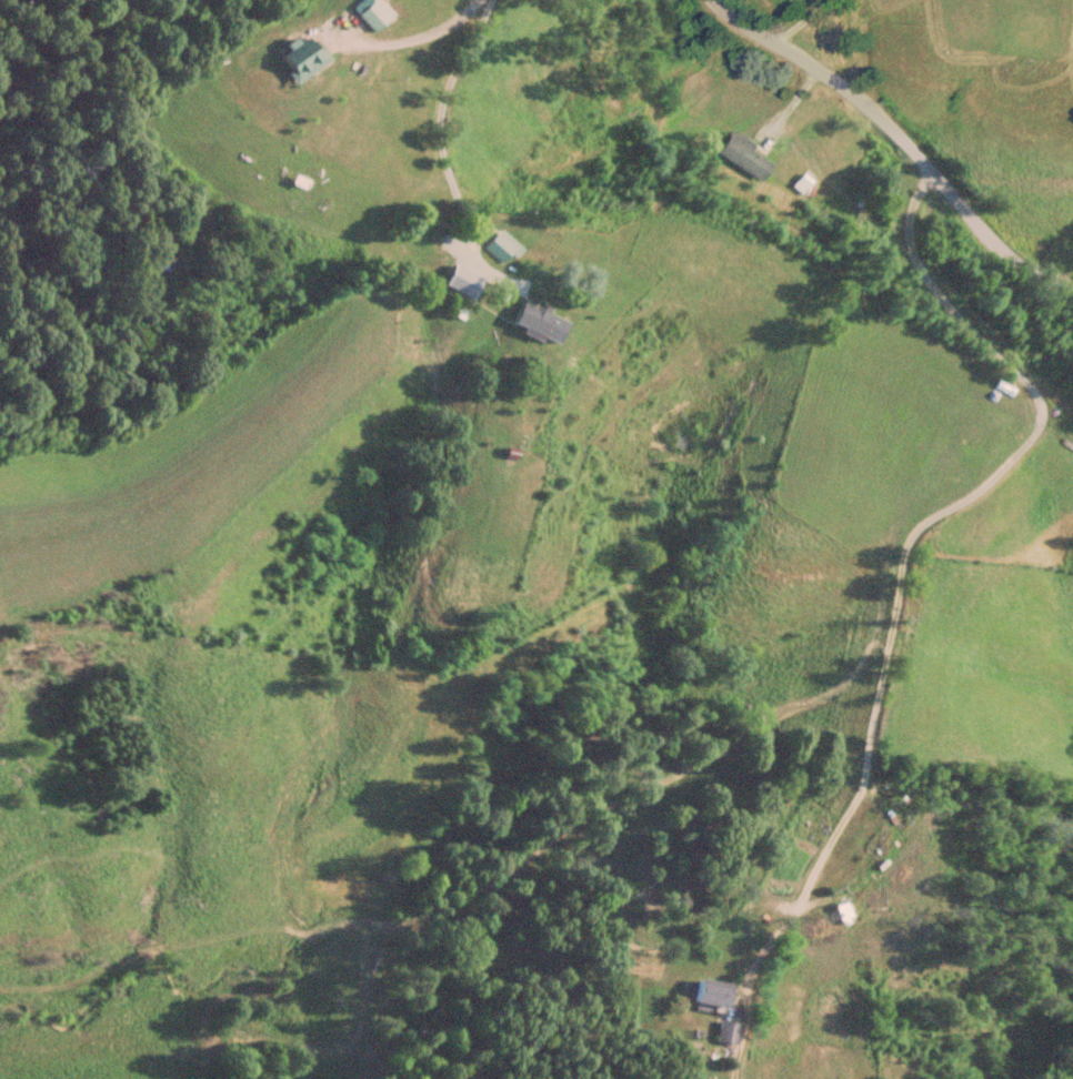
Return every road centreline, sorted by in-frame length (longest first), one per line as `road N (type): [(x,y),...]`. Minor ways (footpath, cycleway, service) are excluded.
road 1 (residential): [(1072,294),(1004,250),(858,109),(721,0)]

